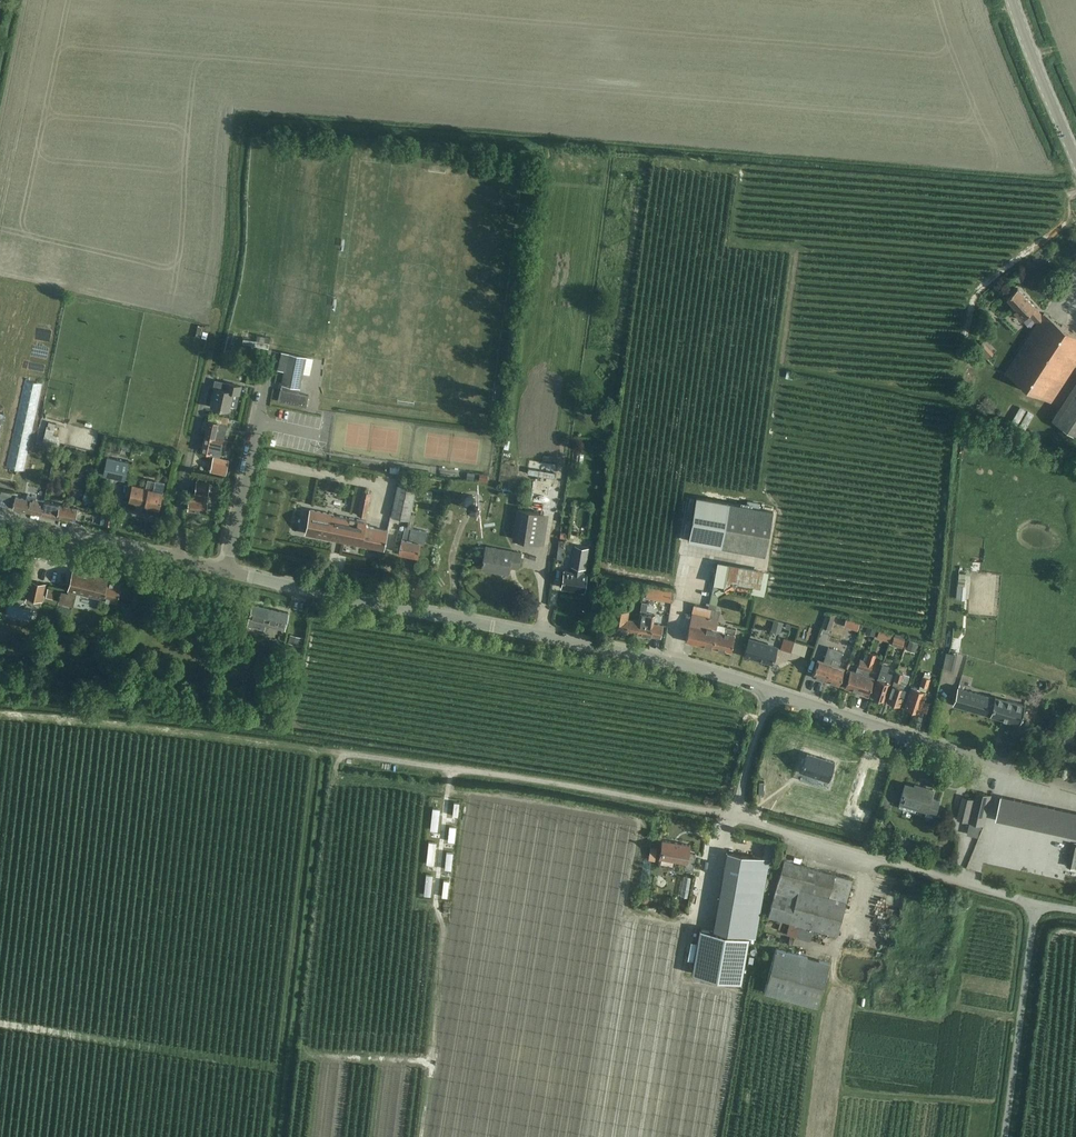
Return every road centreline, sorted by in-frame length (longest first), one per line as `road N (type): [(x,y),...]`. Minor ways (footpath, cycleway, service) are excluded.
road 1 (tertiary): [(771,693),(225,572)]
road 2 (unclassified): [(736,815),(329,750)]
road 3 (tertiary): [(1075,789),(771,693)]
road 4 (residential): [(1036,905),(736,815)]
road 5 (unclassified): [(1004,1136),(1036,905)]
road 6 (residential): [(225,572),(268,362)]
road 7 (residential): [(183,562),(177,530),(209,375)]
road 8 (tertiary): [(183,562),(0,516)]
road 9 (tertiary): [(1075,159),(1012,0)]
road 10 (residential): [(736,815),(771,693)]

